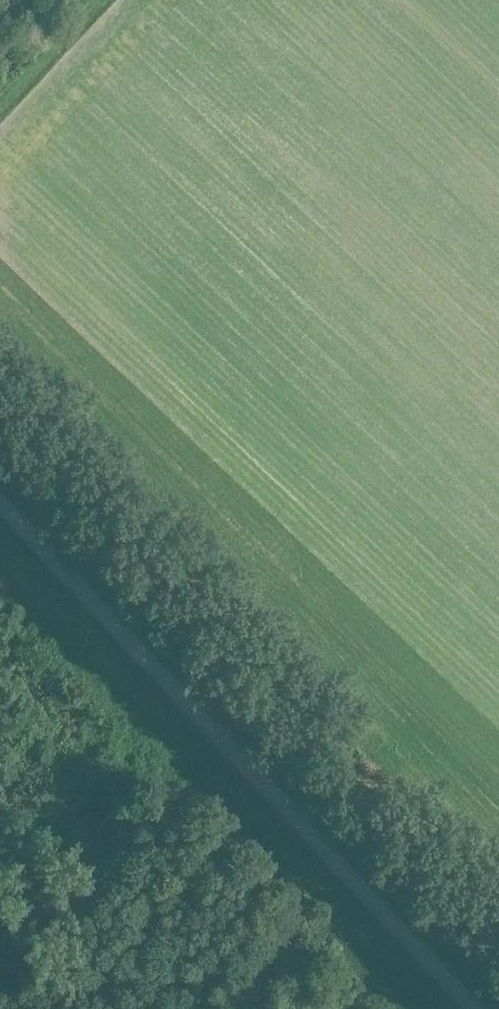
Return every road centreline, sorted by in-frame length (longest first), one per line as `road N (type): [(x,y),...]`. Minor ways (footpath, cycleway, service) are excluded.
road 1 (unclassified): [(480,1008),(0,502)]

